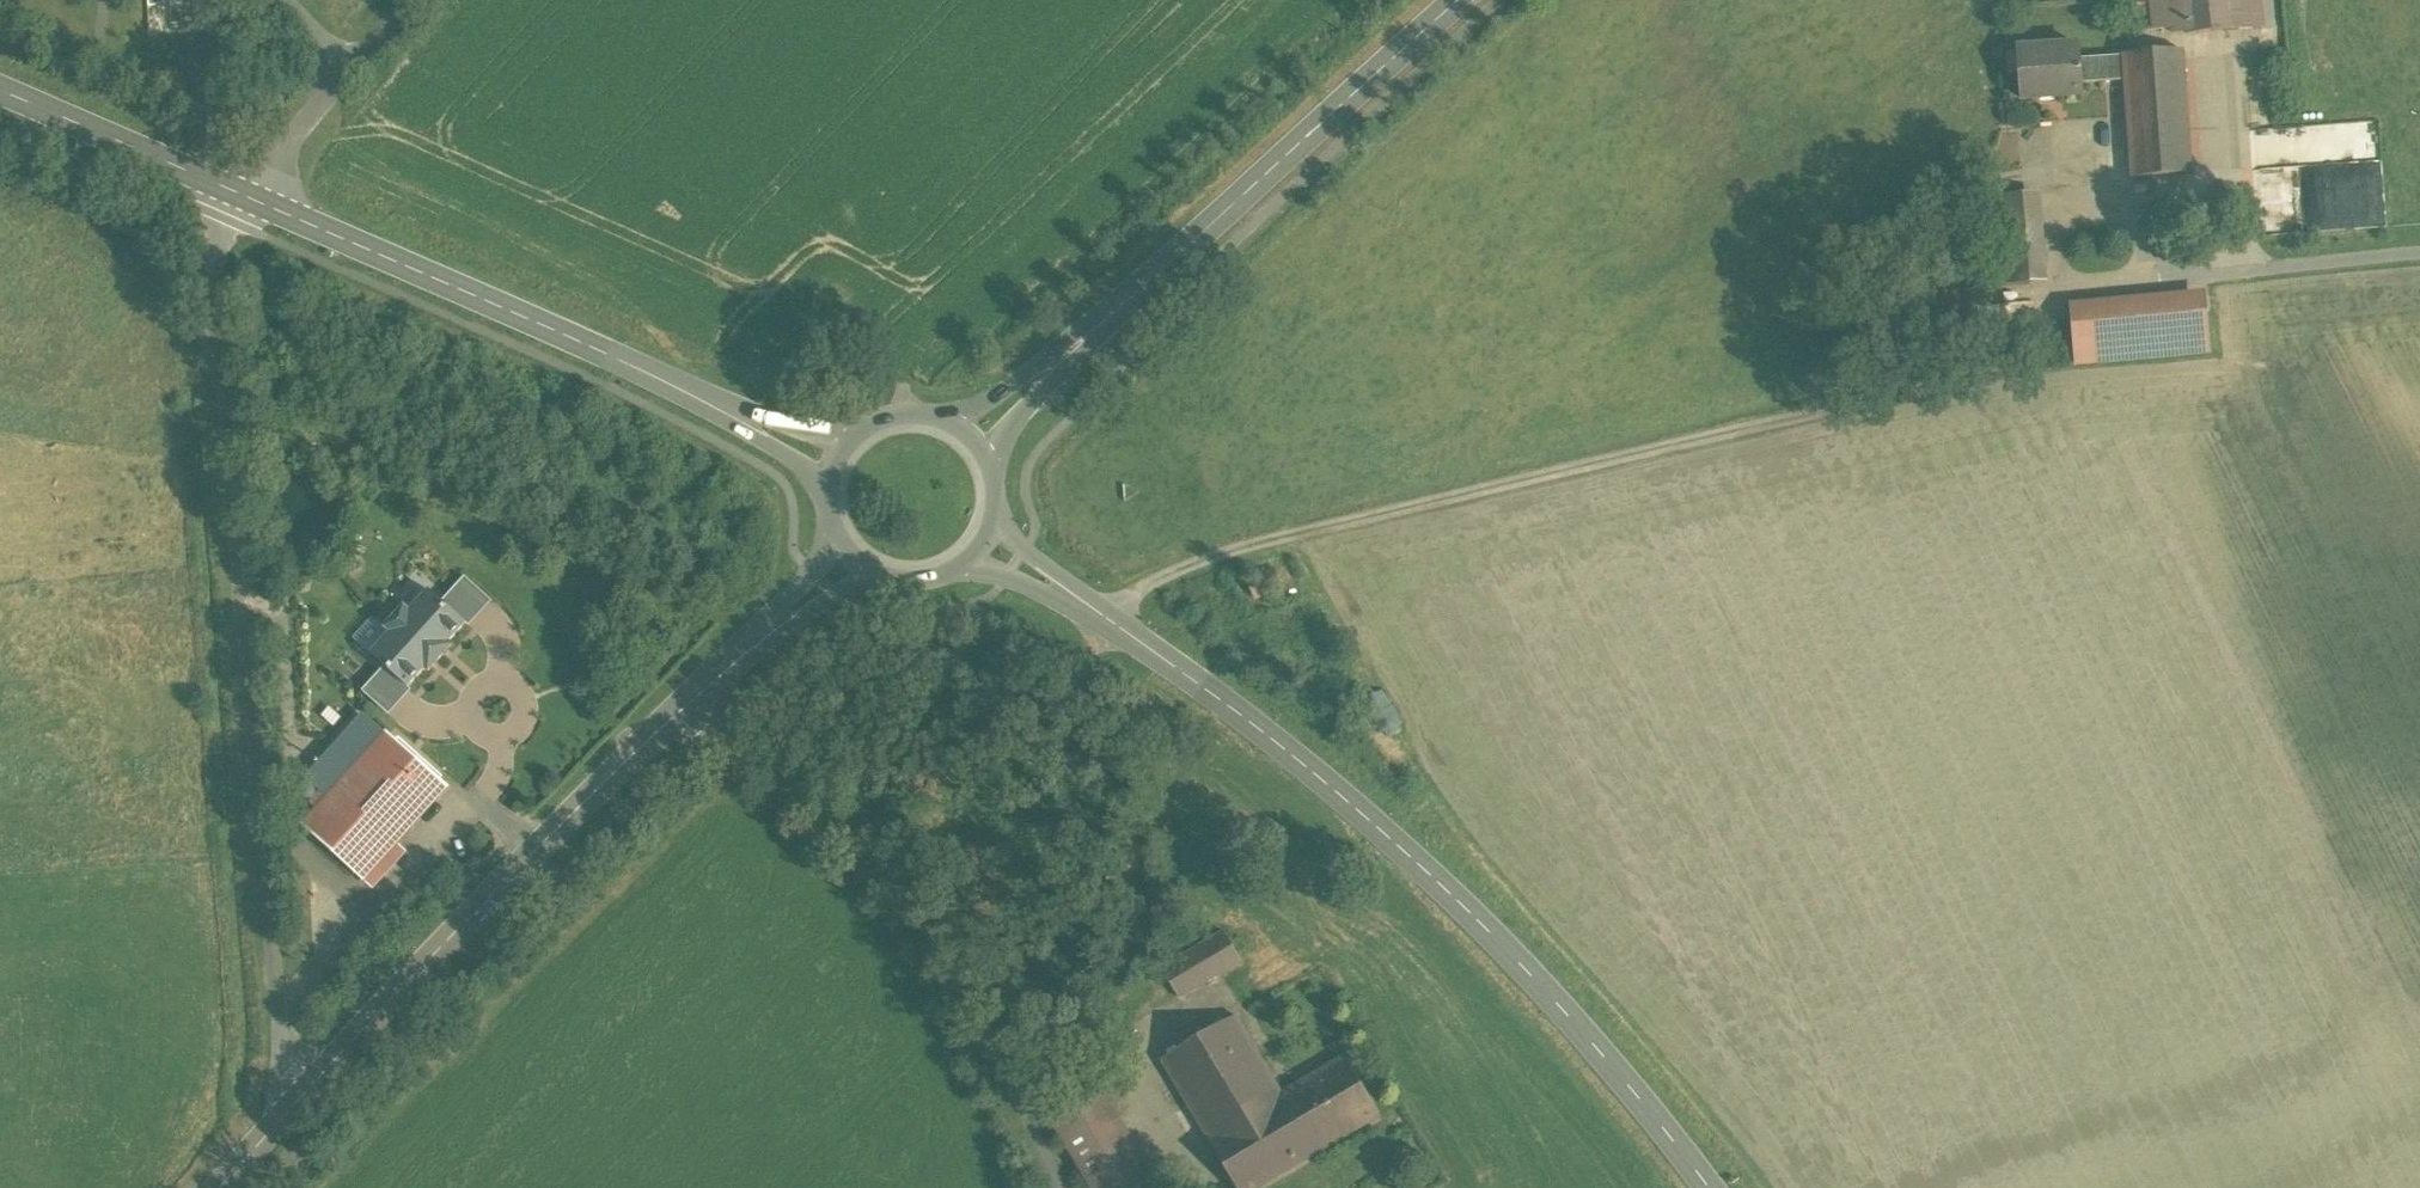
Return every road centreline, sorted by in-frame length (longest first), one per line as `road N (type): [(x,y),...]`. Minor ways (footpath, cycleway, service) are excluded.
road 1 (tertiary): [(1711,1187),(1537,979),(1375,823),(1210,692),(985,546)]
road 2 (track): [(2004,363),(1870,402),(1205,560),(1142,593),(1117,627)]
road 3 (unclassified): [(303,1095),(292,1083),(216,287),(226,220),(244,194)]
road 4 (secondary): [(858,560),(693,699),(557,827),(303,1095)]
road 5 (secondary): [(973,441),(1460,0)]
road 6 (tertiary): [(244,194),(843,462)]
road 7 (unclassified): [(2419,258),(2218,278),(2004,363)]
road 8 (unclassified): [(244,194),(427,0)]
road 9 (tertiary): [(0,89),(244,194)]
road 10 (secondary): [(973,441),(946,423),(911,418),(858,442),(843,462)]
road 11 (secondary): [(858,560),(909,583),(939,580),(985,546)]
road 12 (secondary): [(303,1095),(219,1187)]

